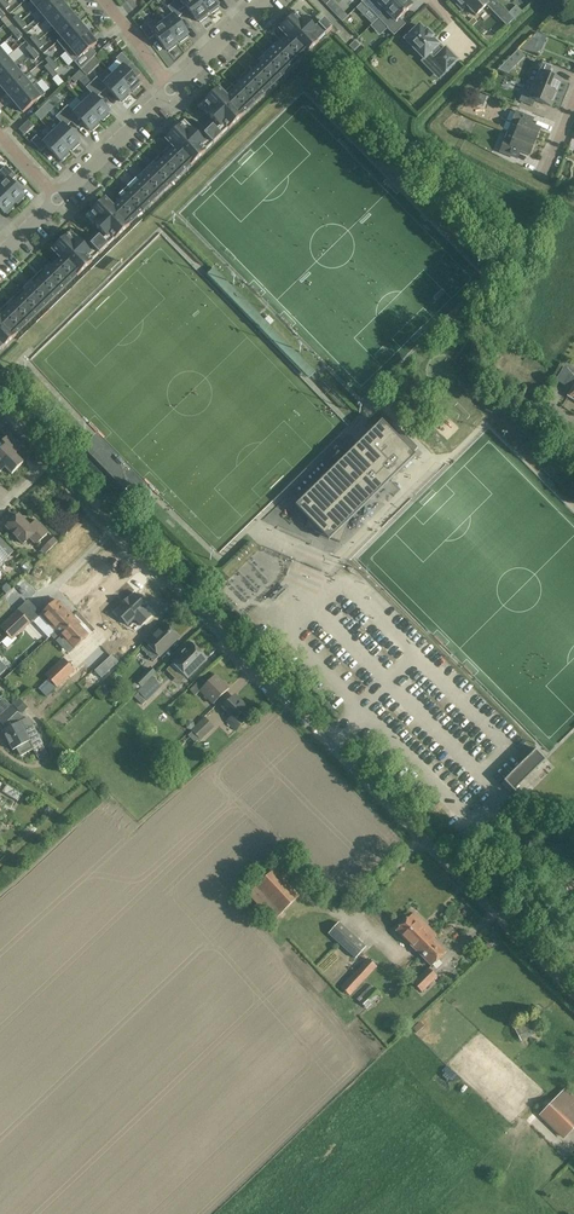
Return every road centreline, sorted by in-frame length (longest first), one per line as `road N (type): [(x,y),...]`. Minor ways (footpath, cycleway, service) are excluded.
road 1 (residential): [(573,993),(0,406)]
road 2 (residential): [(60,201),(173,91)]
road 3 (residential): [(173,91),(267,0)]

